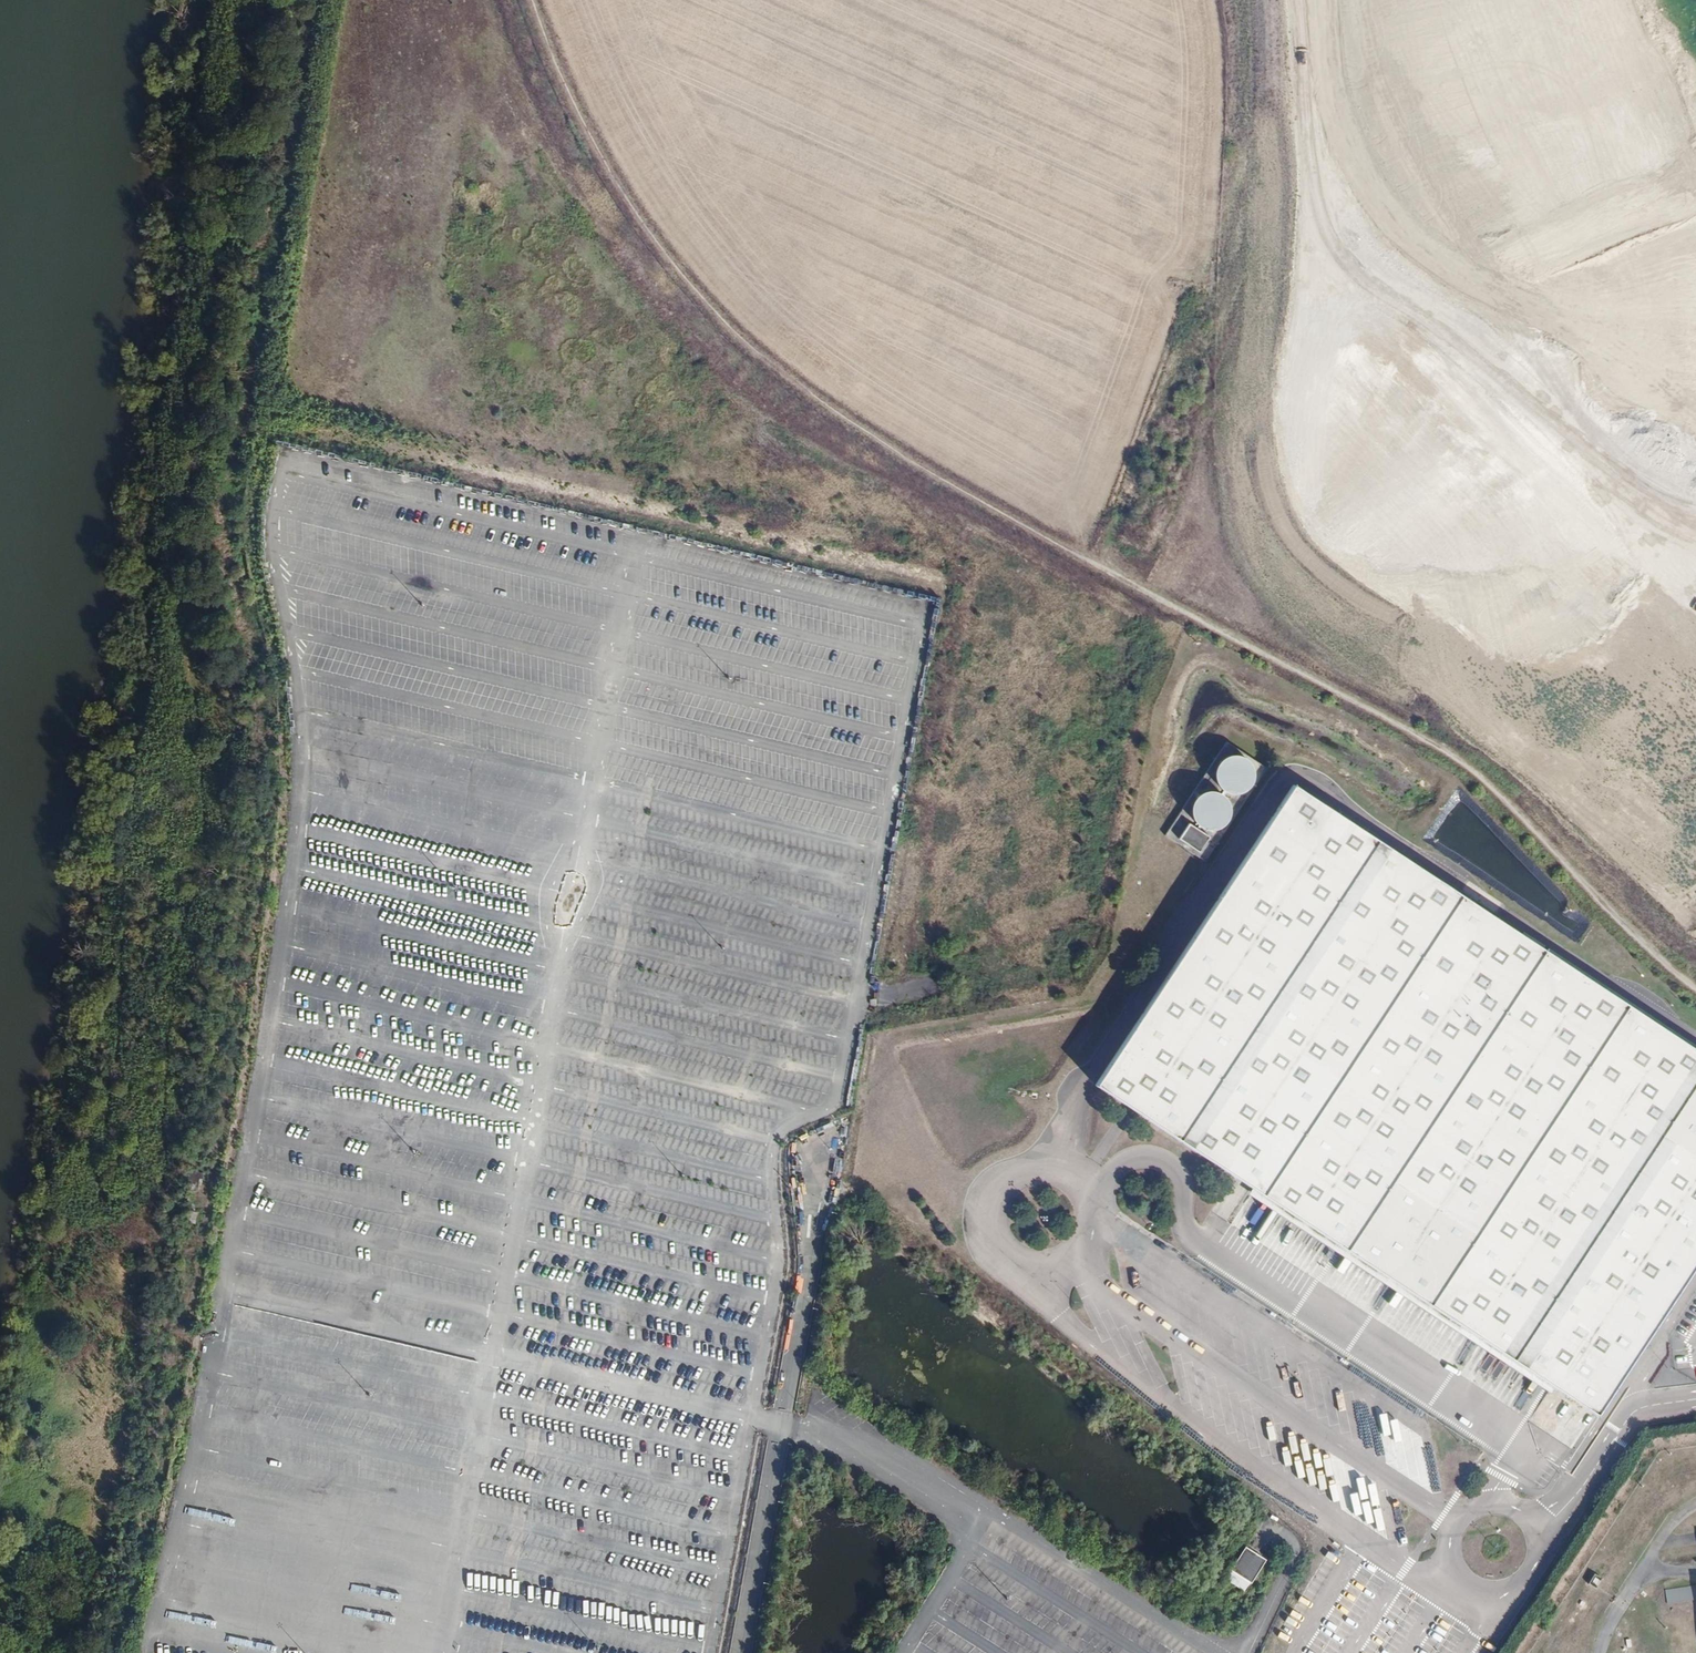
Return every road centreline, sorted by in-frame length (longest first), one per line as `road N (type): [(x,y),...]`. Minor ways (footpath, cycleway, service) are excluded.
road 1 (primary): [(1301,0),(1366,51),(1472,112),(1632,175),(1695,212)]
road 2 (primary): [(1695,164),(1506,101),(1341,0)]
road 3 (primary): [(1695,102),(1636,121),(1553,107),(1423,41),(1363,0)]

